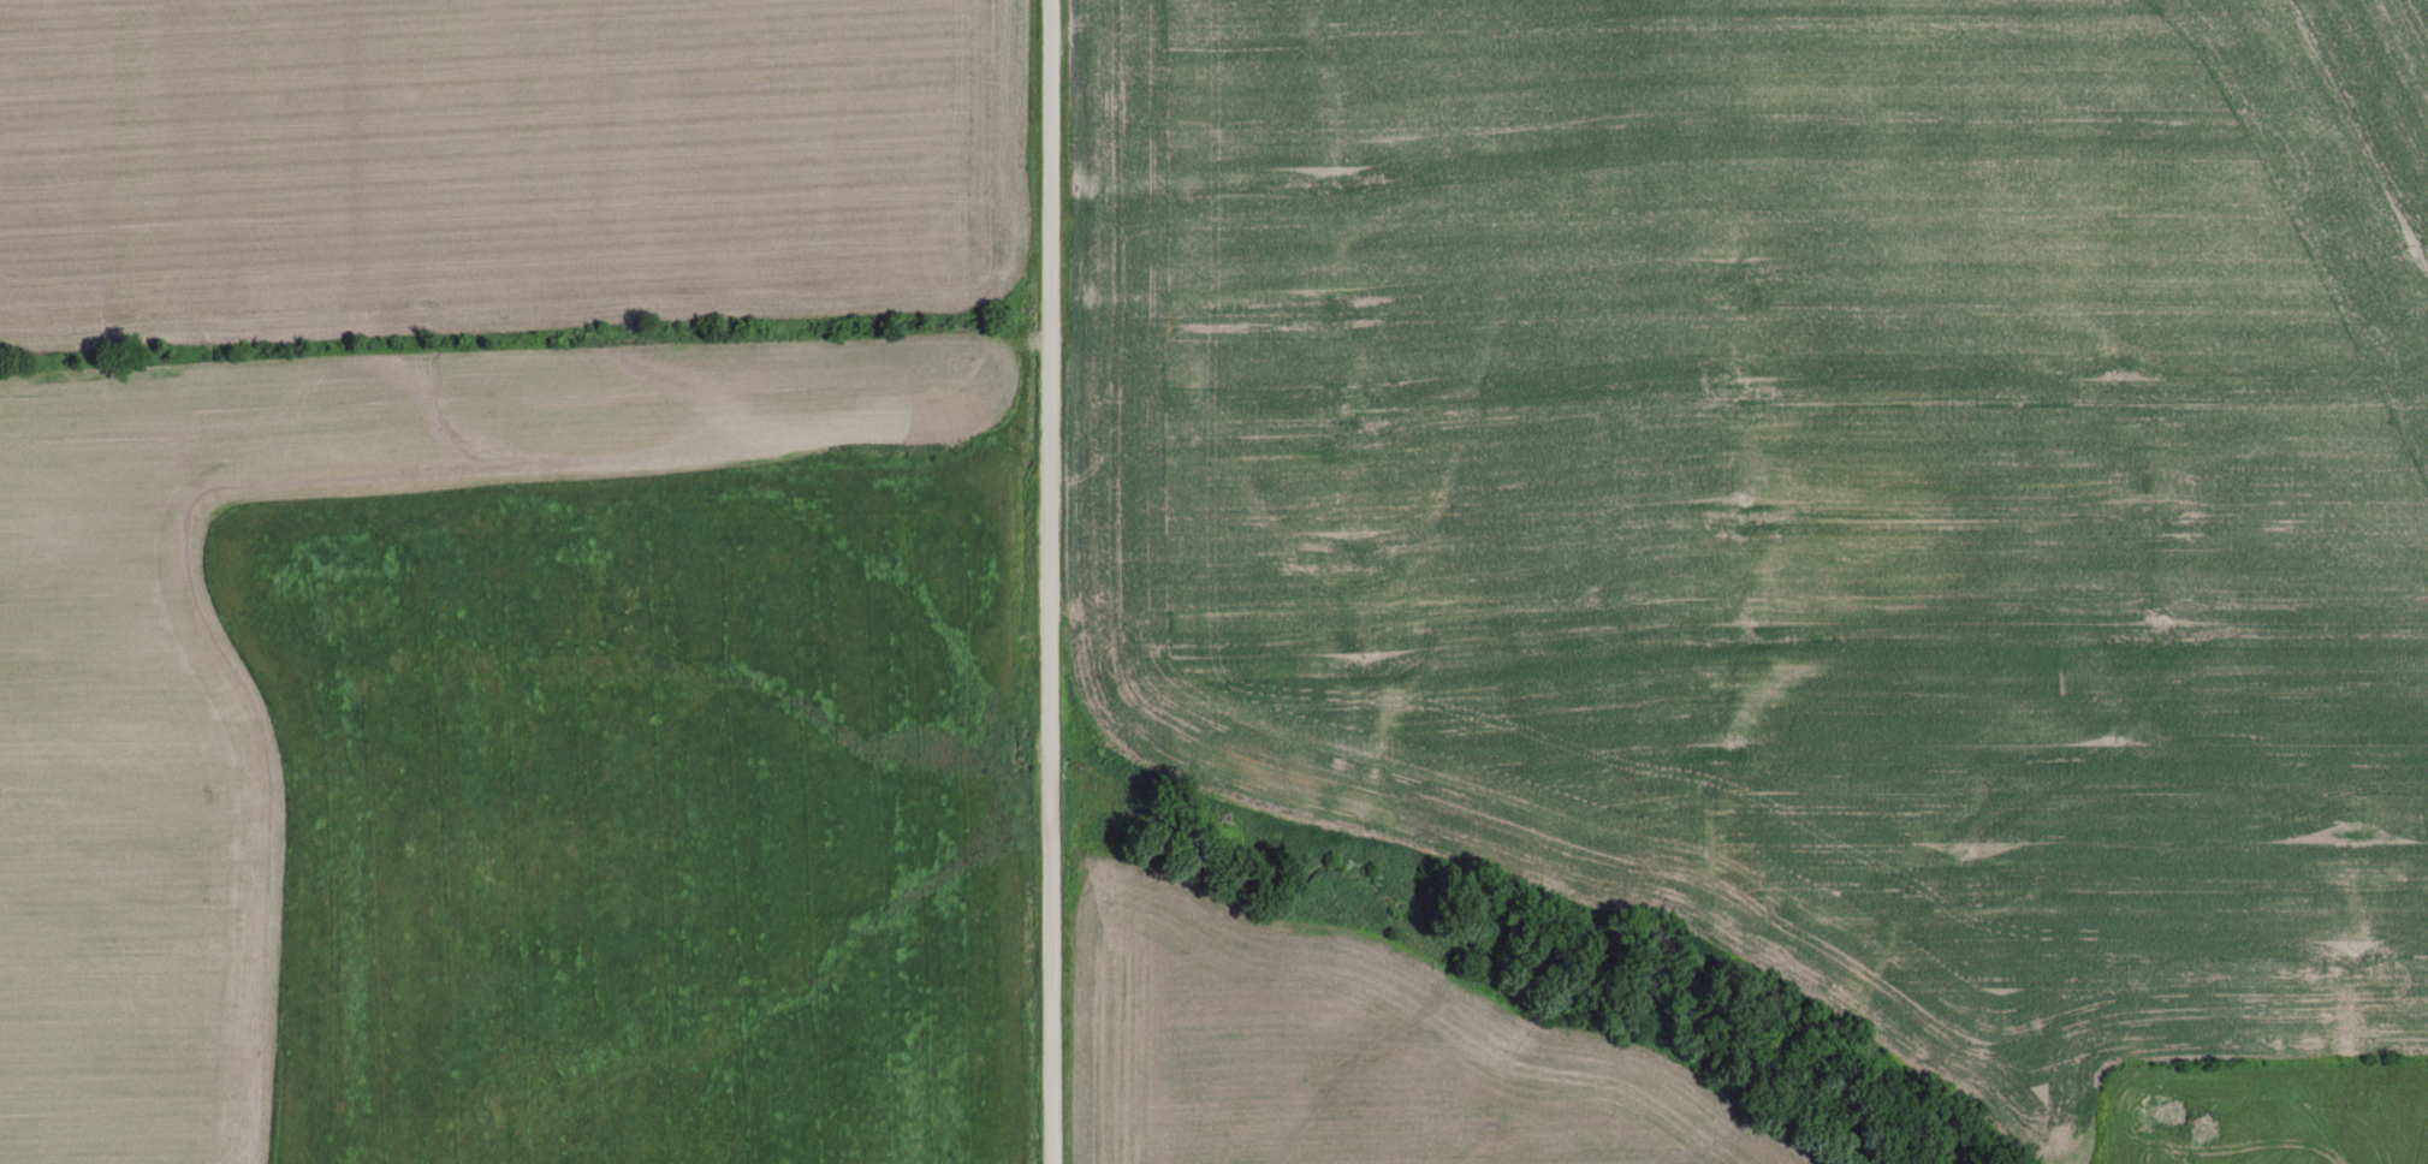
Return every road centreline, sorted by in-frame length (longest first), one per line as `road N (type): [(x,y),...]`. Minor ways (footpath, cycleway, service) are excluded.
road 1 (residential): [(1050,1163),(1045,0)]

